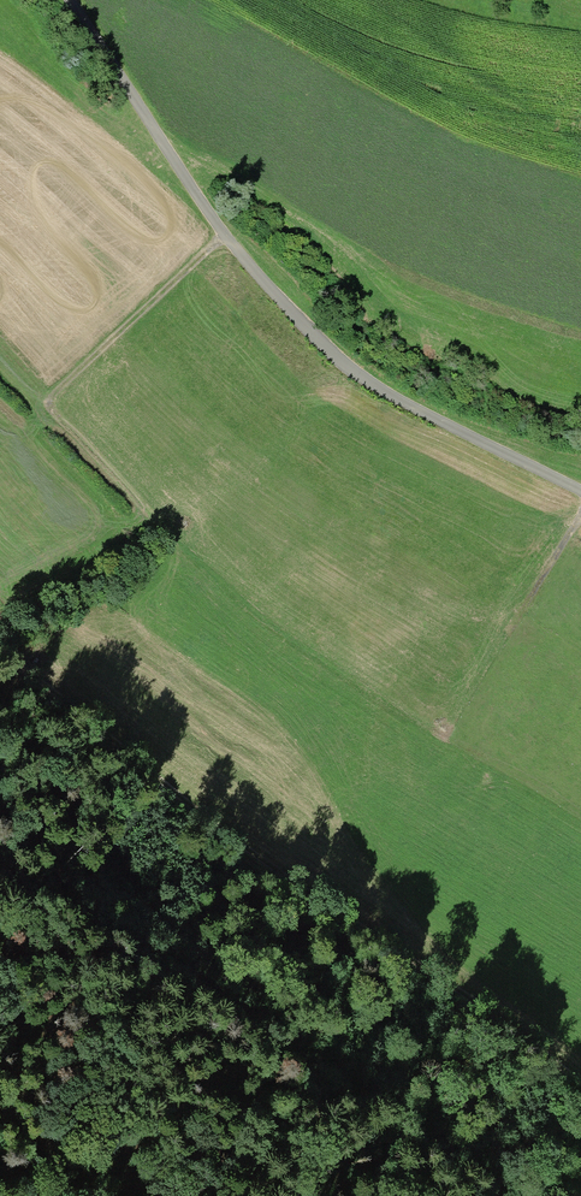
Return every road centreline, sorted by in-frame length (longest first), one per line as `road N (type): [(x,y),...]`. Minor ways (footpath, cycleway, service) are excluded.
road 1 (track): [(69,0),(222,237),(312,339),(367,383),(580,493)]
road 2 (track): [(0,659),(174,796),(580,1087)]
road 3 (track): [(0,867),(260,1021),(514,1195)]
road 4 (track): [(255,625),(47,404),(222,237)]
road 5 (track): [(580,514),(513,630)]

